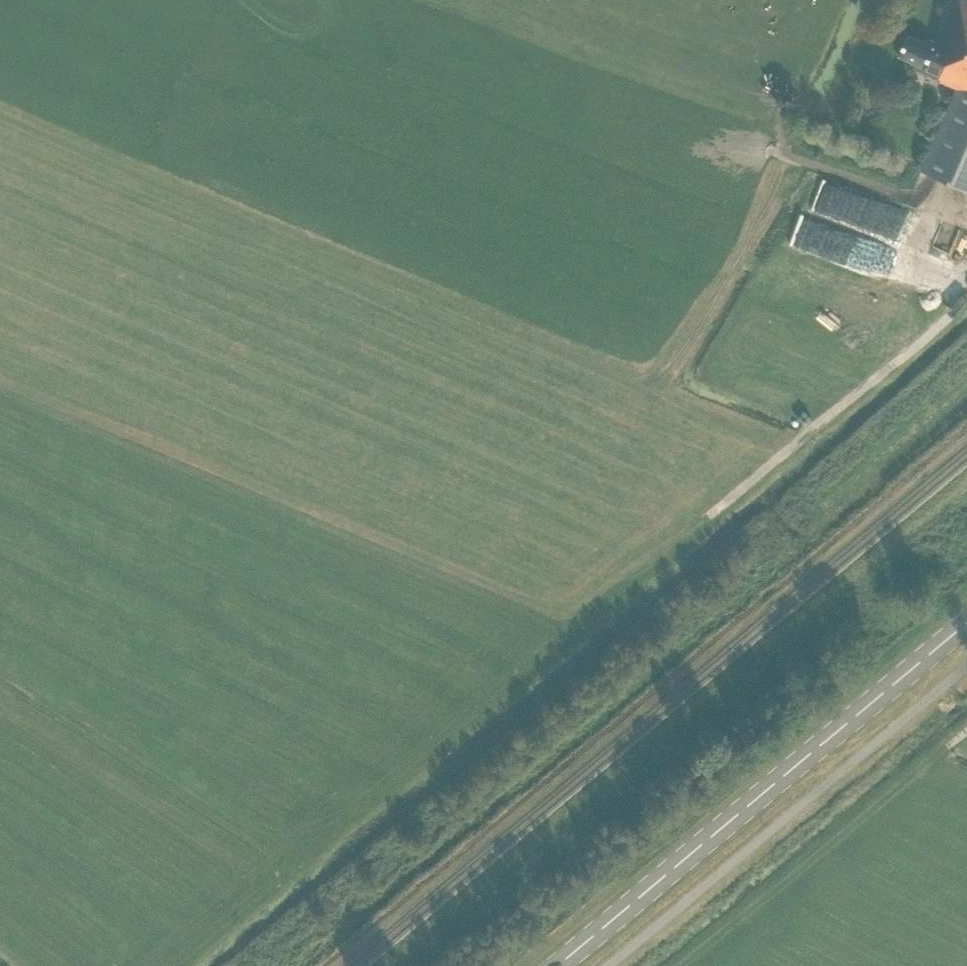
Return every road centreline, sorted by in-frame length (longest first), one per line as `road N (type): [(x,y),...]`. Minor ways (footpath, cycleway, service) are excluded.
road 1 (tertiary): [(551,965),(966,620)]
road 2 (track): [(966,291),(926,336),(714,512)]

